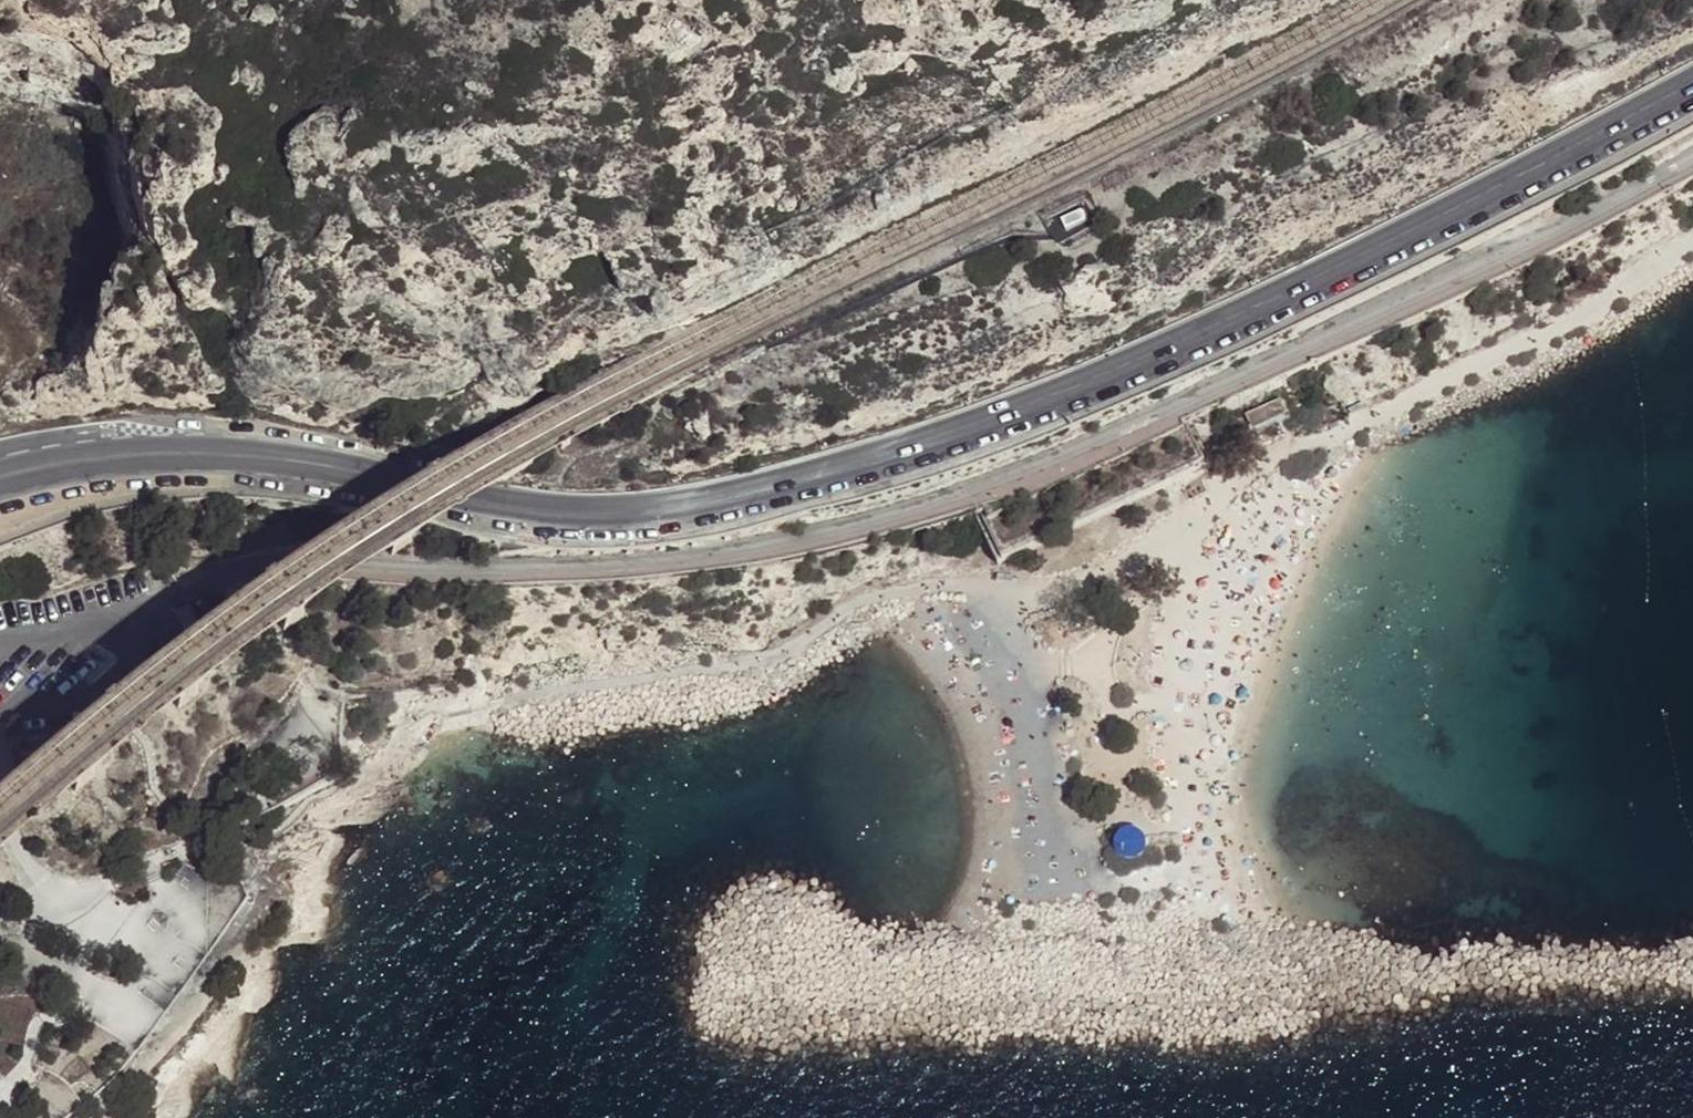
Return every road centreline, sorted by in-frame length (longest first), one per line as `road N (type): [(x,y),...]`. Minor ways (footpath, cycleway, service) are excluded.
road 1 (primary): [(0,474),(67,459),(192,451),(323,464),(541,511),(624,512),(727,495),(943,434),(1216,324),(1692,82)]

